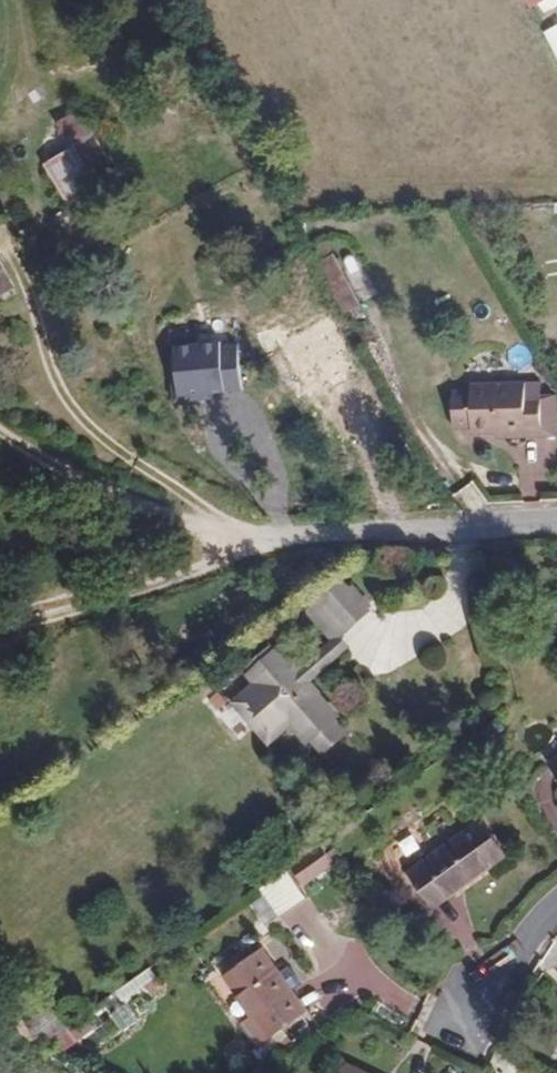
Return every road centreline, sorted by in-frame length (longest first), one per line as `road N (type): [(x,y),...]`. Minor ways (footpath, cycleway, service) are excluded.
road 1 (residential): [(556,519),(259,545)]
road 2 (track): [(259,545),(85,473),(0,424)]
road 3 (track): [(259,545),(154,580),(0,614)]
road 4 (residential): [(469,1026),(529,933),(556,912)]

